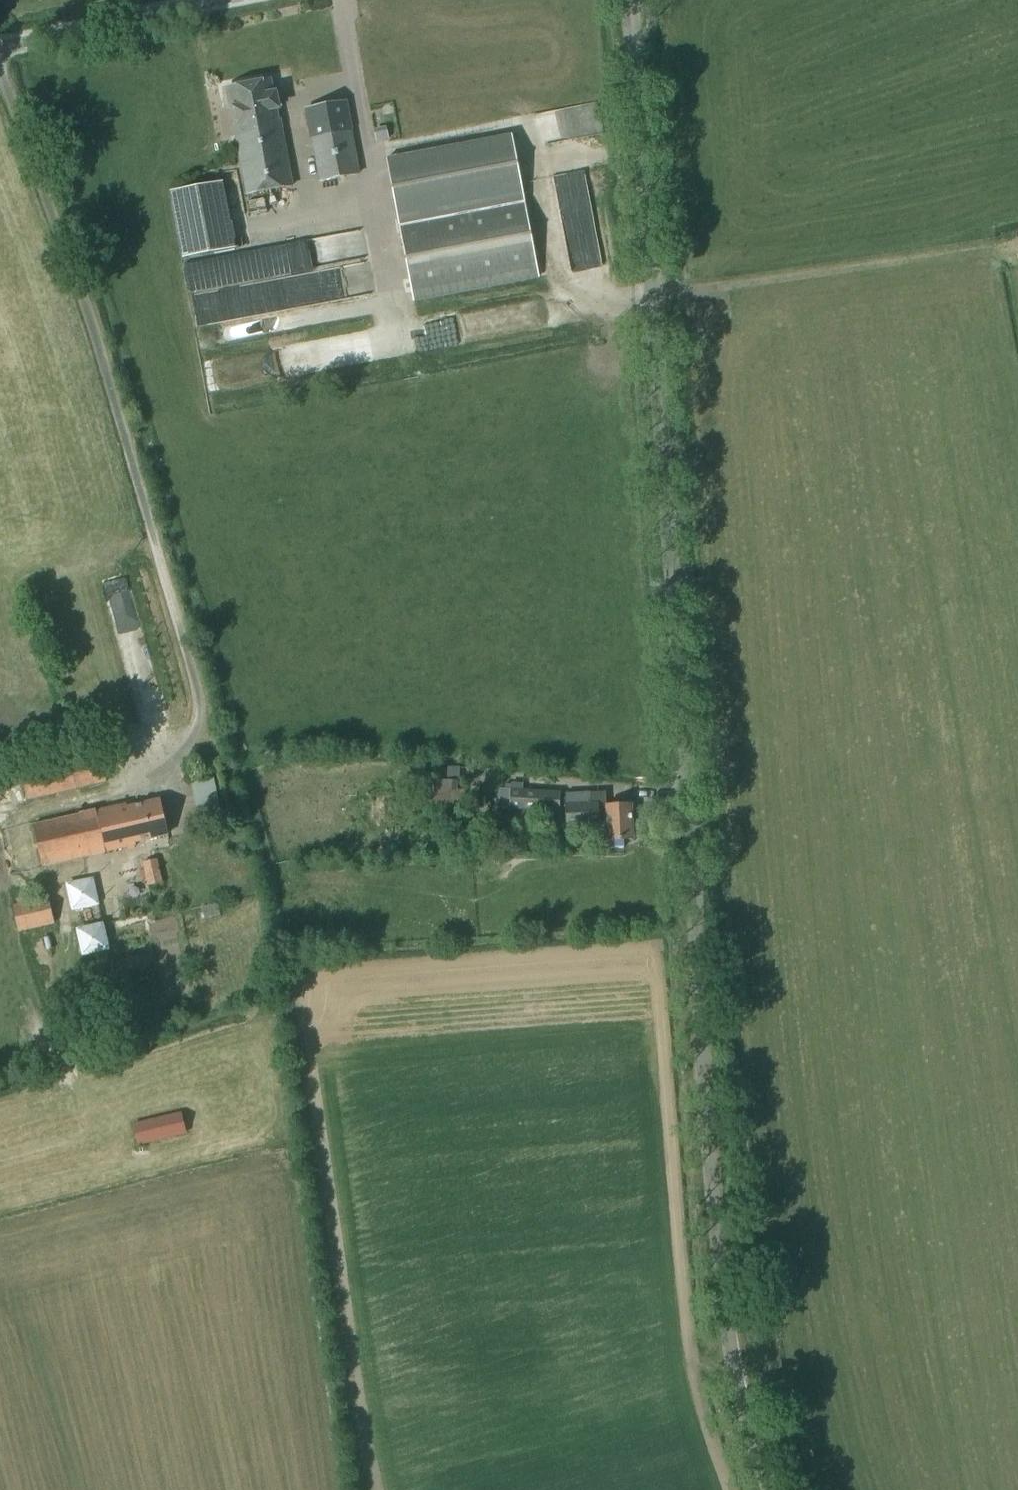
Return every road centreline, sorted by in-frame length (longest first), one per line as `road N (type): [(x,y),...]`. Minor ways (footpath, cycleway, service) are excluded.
road 1 (unclassified): [(775,1489),(734,1381),(678,527),(632,0)]
road 2 (unclassified): [(231,0),(0,52)]

